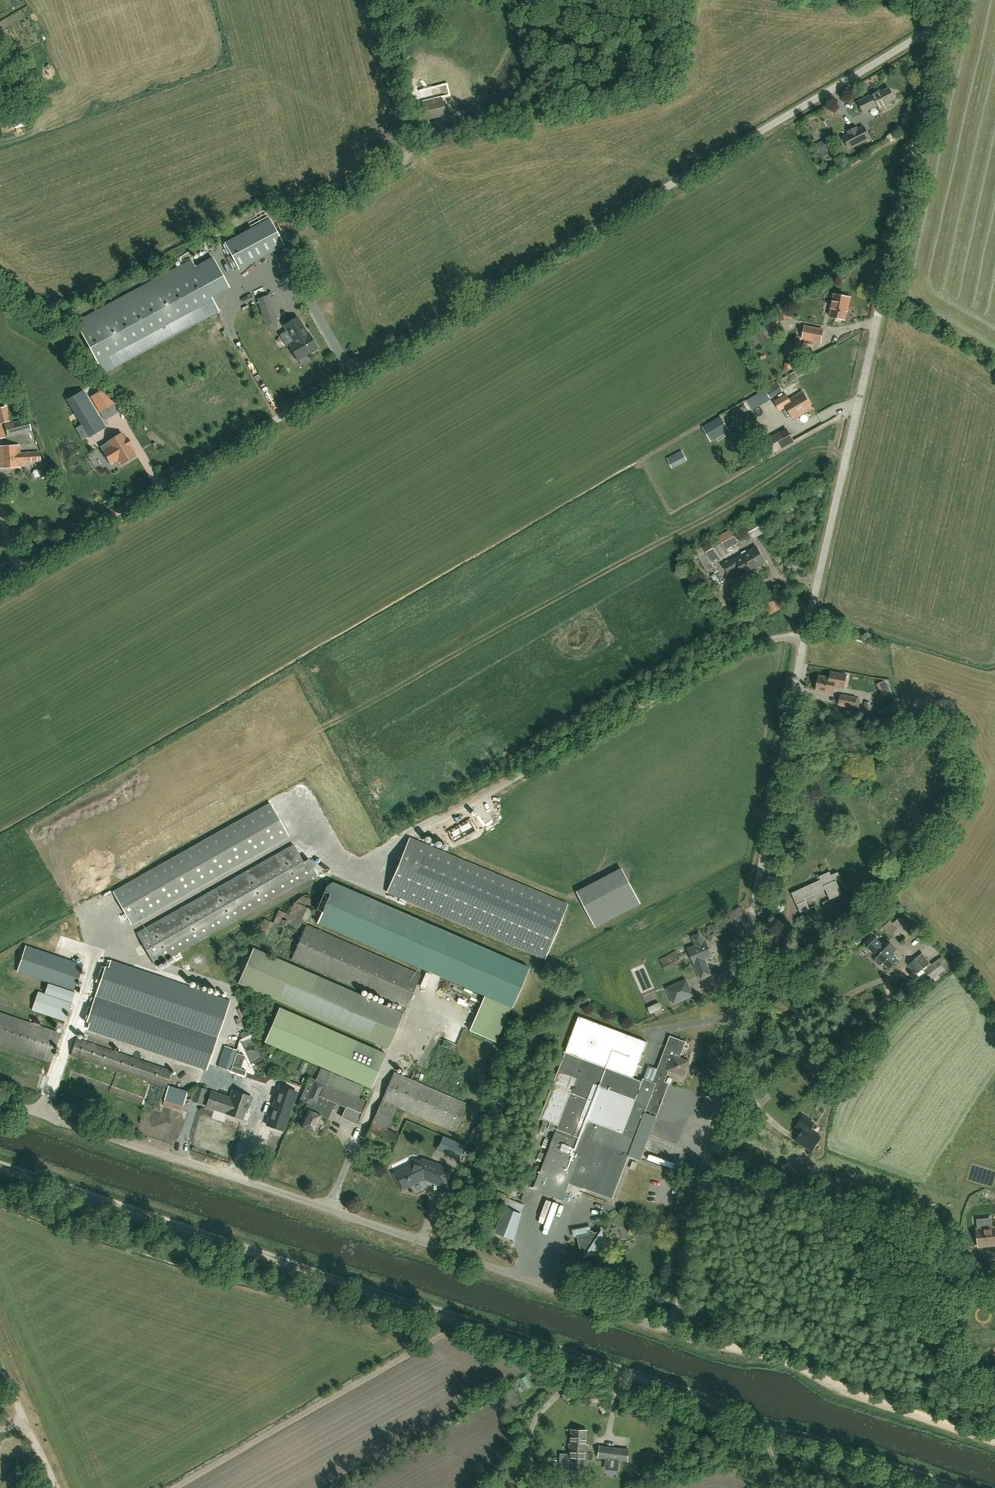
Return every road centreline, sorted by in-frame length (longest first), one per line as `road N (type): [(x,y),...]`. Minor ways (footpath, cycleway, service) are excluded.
road 1 (unclassified): [(0,582),(922,35),(940,36)]
road 2 (track): [(952,1487),(761,1432),(705,1402),(0,1169)]
road 3 (unclassified): [(669,1329),(805,637)]
road 4 (unclassified): [(669,1329),(42,1114)]
road 5 (unclassified): [(805,637),(940,36)]
road 6 (unclassified): [(399,835),(734,652),(805,637)]
road 7 (track): [(669,1329),(786,1357),(833,1384),(994,1438)]
road 8 (track): [(176,1487),(461,1321)]
road 9 (track): [(0,1373),(51,1487)]

